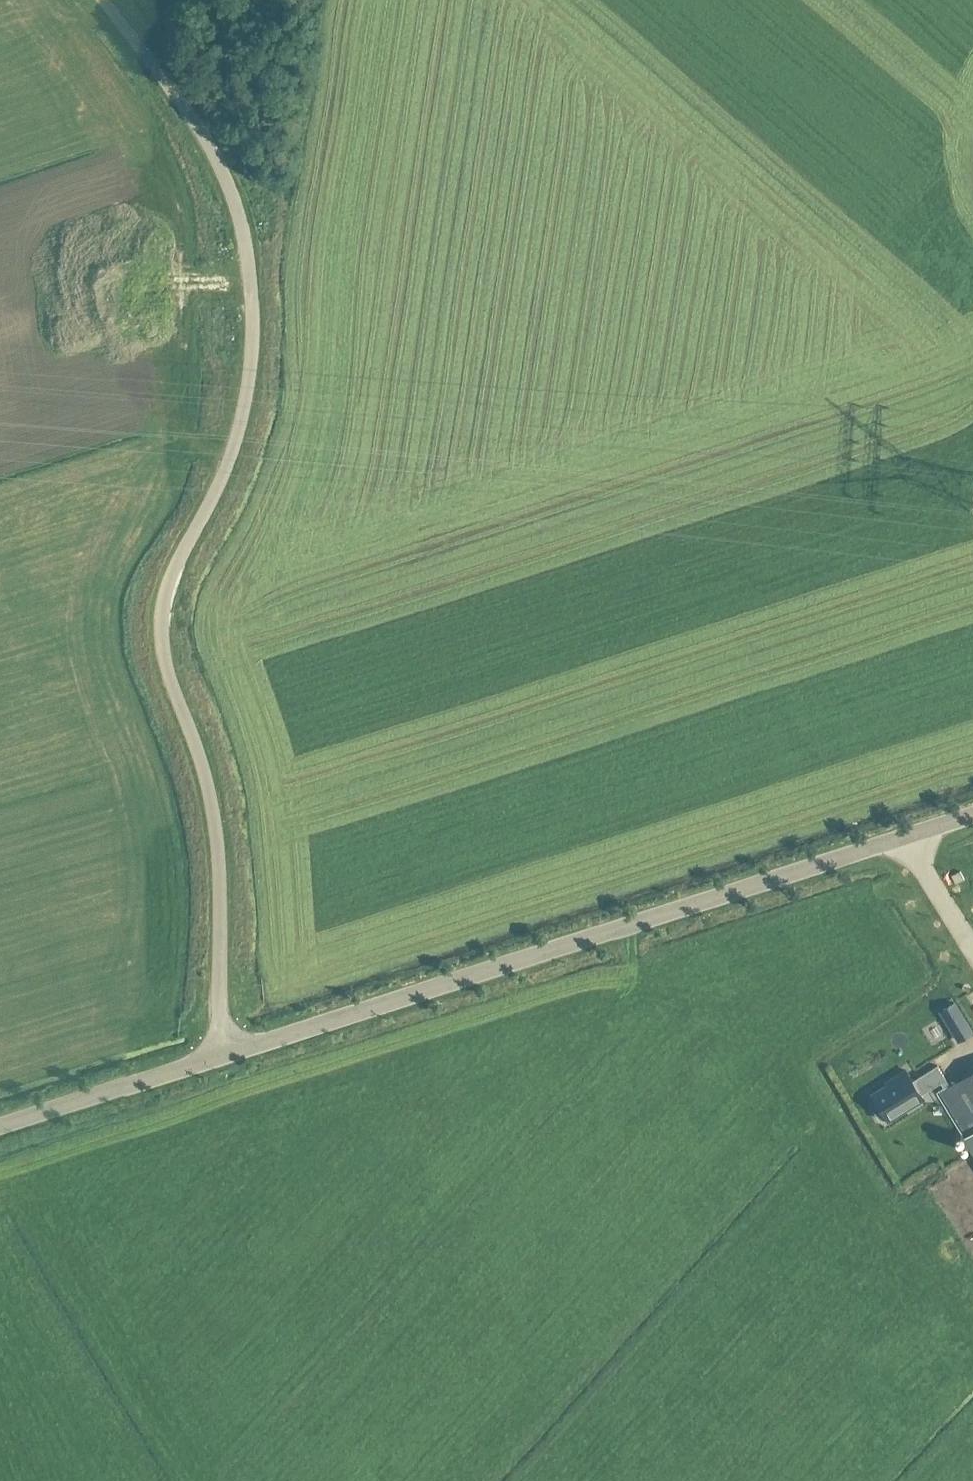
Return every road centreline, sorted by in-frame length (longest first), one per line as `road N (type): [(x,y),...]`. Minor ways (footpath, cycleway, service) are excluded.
road 1 (unclassified): [(221,1056),(217,840),(159,625),(176,558),(214,490),(244,396),(251,322),(245,251),(208,143),(104,0)]
road 2 (tertiary): [(221,1056),(972,813)]
road 3 (tertiary): [(0,1127),(221,1056)]

